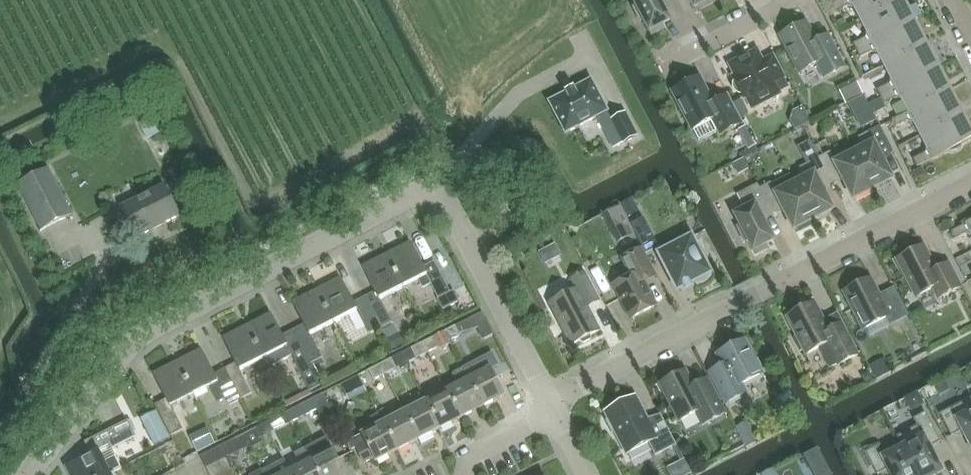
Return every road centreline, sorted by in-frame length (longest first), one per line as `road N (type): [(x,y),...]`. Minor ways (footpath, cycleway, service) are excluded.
road 1 (residential): [(28,474),(128,345),(401,205),(448,216),(547,397)]
road 2 (residential): [(547,397),(970,180)]

